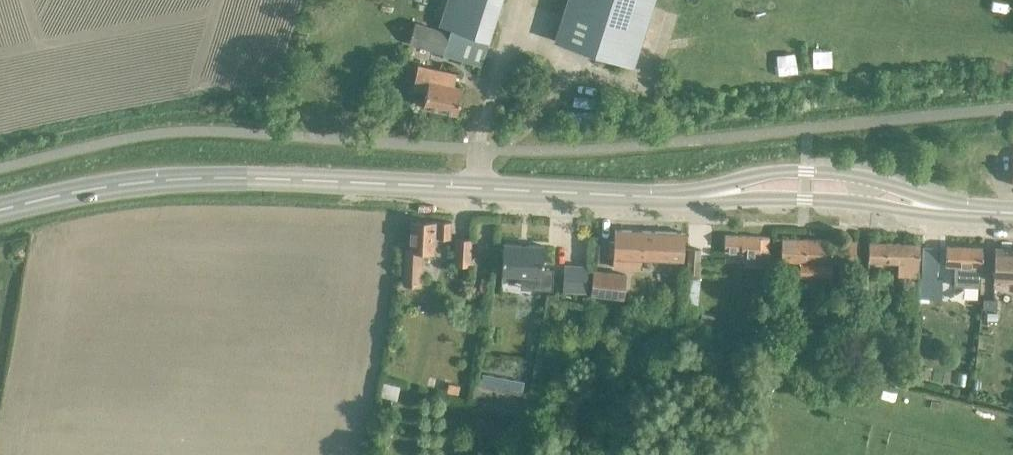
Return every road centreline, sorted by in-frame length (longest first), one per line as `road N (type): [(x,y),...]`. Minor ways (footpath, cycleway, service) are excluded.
road 1 (secondary): [(0,209),(204,178),(686,198)]
road 2 (secondary): [(953,211),(873,180),(815,172),(770,174),(686,198)]
road 3 (secondary): [(686,198),(953,211)]

